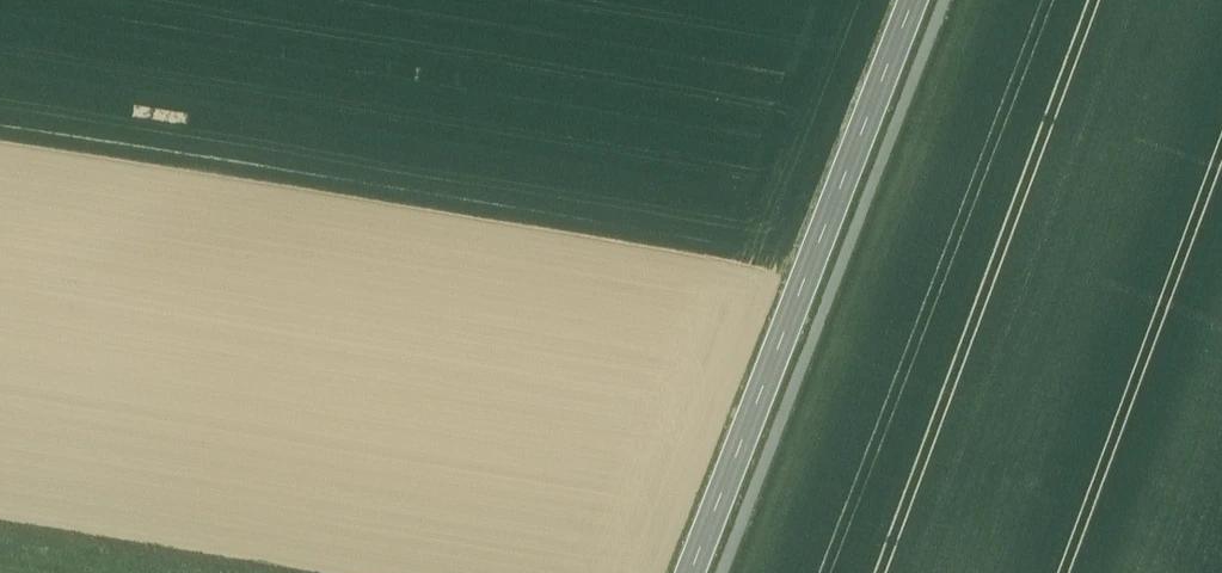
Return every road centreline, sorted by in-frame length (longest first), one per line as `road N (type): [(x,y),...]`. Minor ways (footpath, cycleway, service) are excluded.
road 1 (tertiary): [(697,572),(918,0)]

